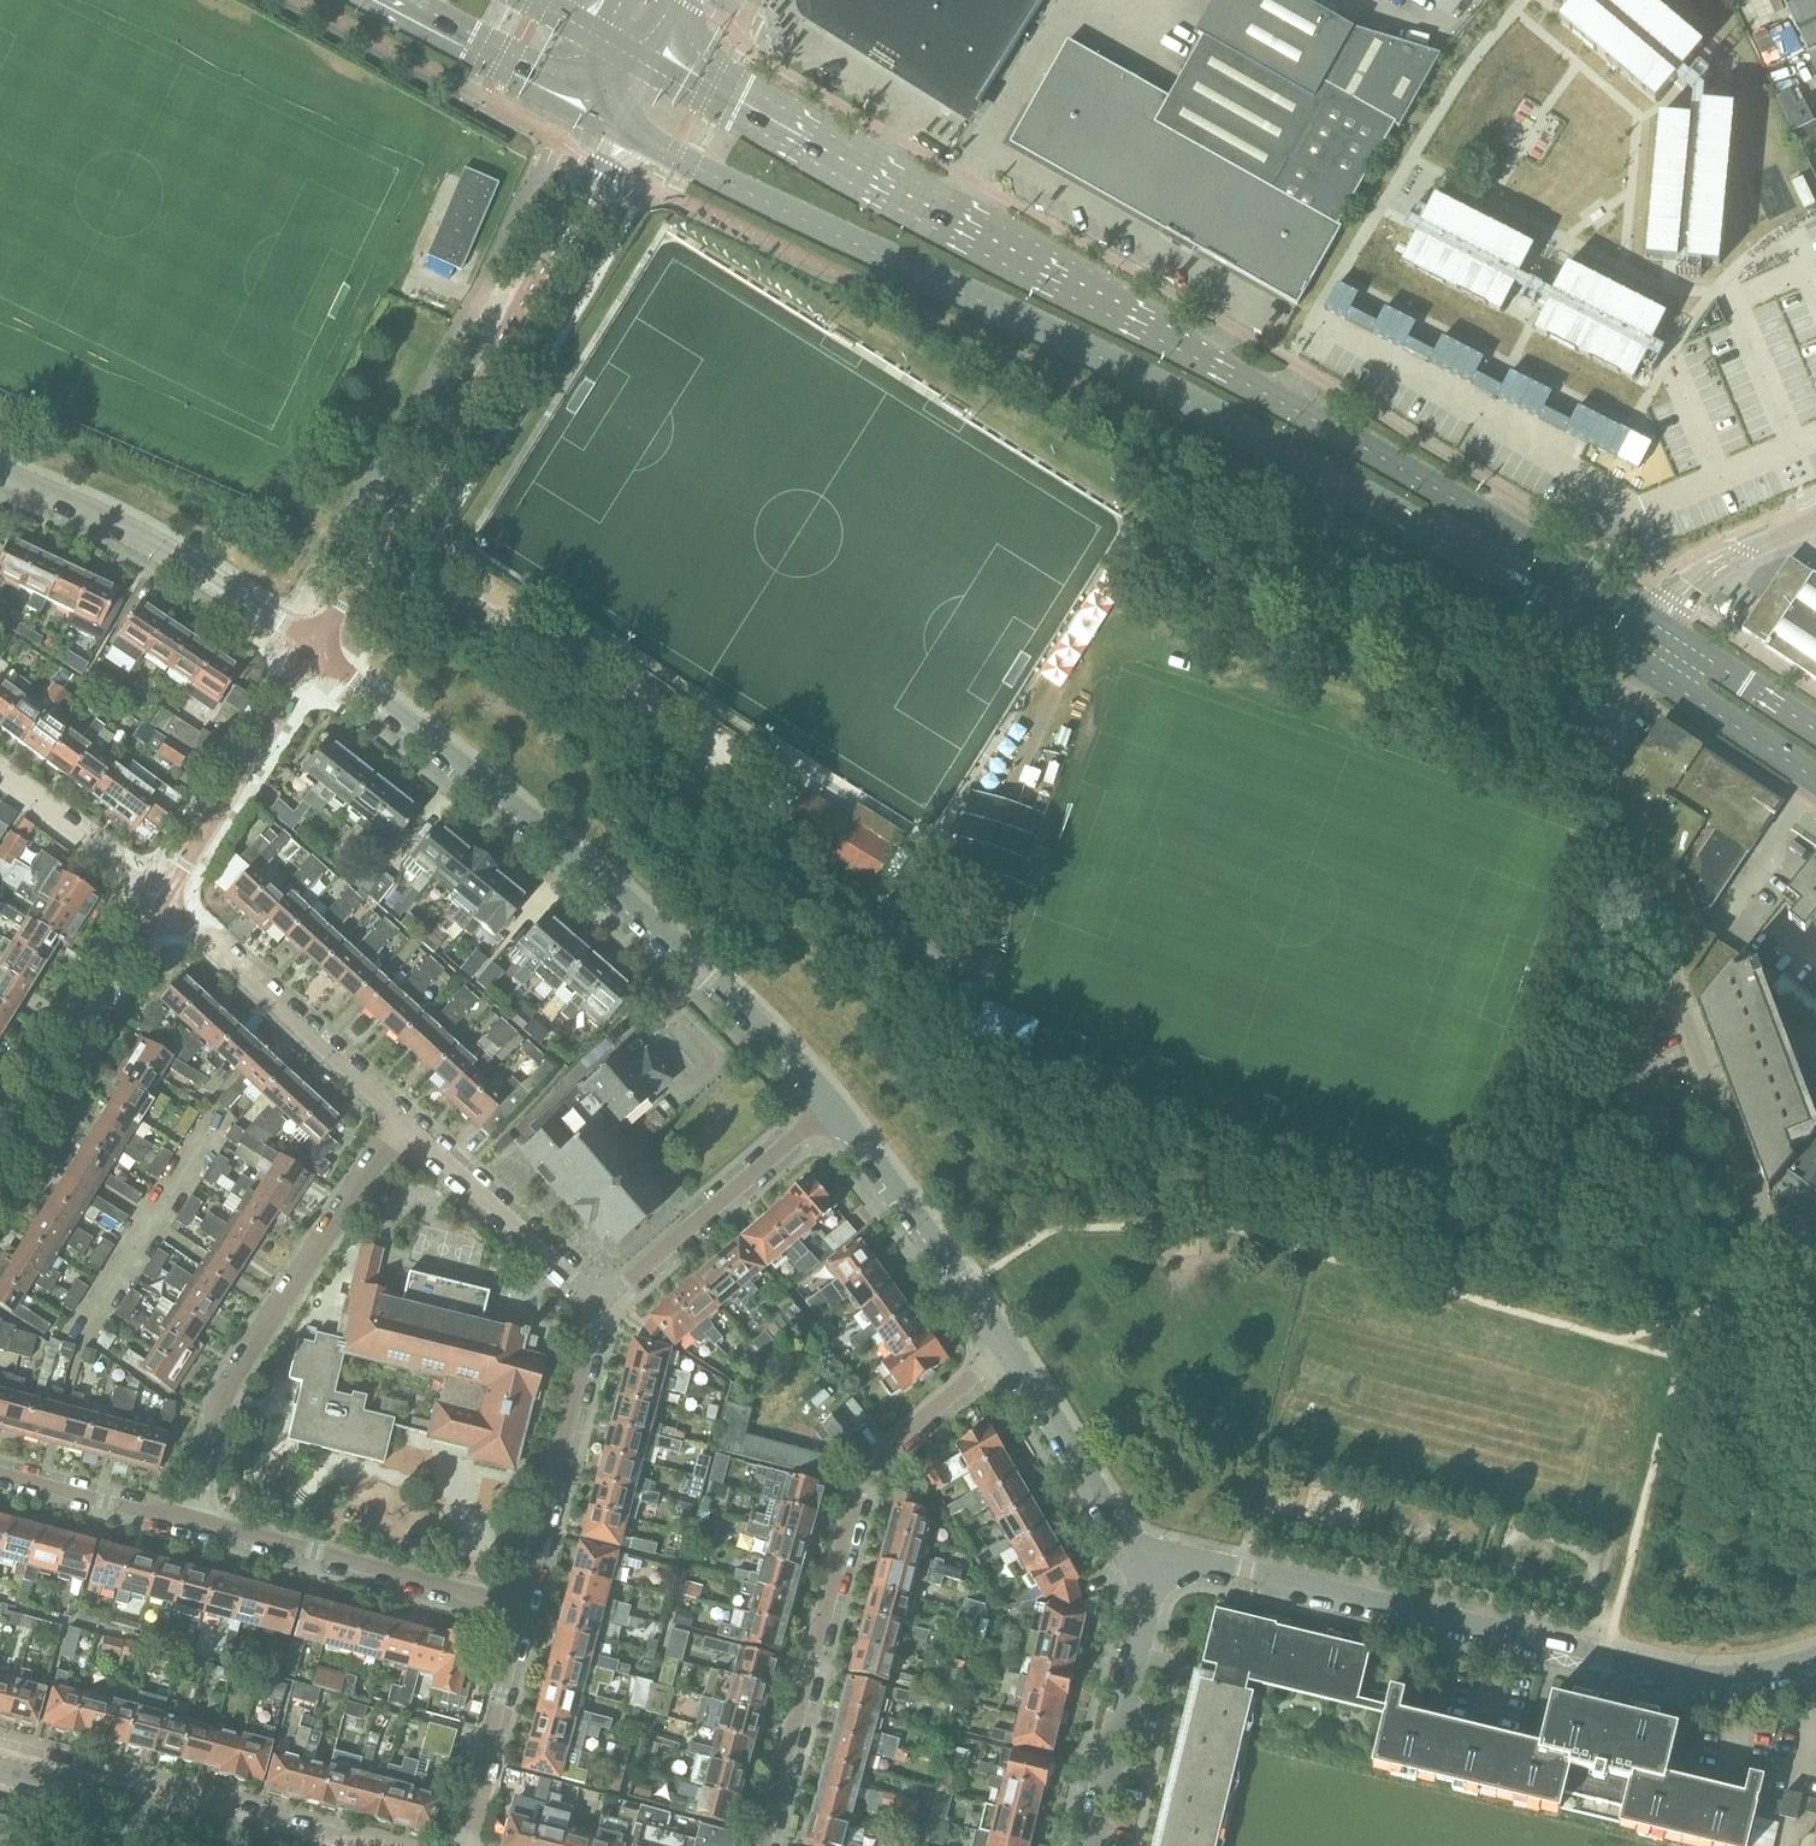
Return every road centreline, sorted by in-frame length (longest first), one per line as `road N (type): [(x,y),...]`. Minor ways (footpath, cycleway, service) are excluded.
road 1 (secondary): [(626,131),(1235,426),(1536,597),(1690,697)]
road 2 (secondary): [(1659,627),(1370,451),(641,61)]
road 3 (unclassified): [(1815,1341),(1590,756),(1566,719),(1437,656),(1223,589)]
road 4 (residential): [(830,1104),(705,969),(313,642)]
road 5 (residential): [(1815,1659),(1718,1682),(1157,1561)]
road 6 (residential): [(768,1845),(869,1473),(1016,1362)]
road 7 (residential): [(341,596),(626,131)]
road 8 (residential): [(199,1524),(237,1372),(403,1121)]
road 9 (residential): [(313,642),(105,514),(0,469)]
road 10 (residential): [(524,1609),(199,1524)]
road 11 (residential): [(403,1121),(162,900)]
road 12 (residential): [(1016,1362),(966,1282),(830,1104)]
road 13 (tertiary): [(304,1845),(0,1769)]
road 14 (residential): [(524,1609),(599,1306)]
road 15 (residential): [(599,1306),(830,1104)]
road 16 (residential): [(0,1157),(162,900)]
road 17 (residential): [(162,900),(313,642)]
road 18 (residential): [(1089,1845),(1157,1561)]
road 19 (residential): [(599,1306),(403,1121)]
road 20 (residential): [(1157,1561),(1120,1532),(1016,1362)]
road 21 (residential): [(469,1845),(524,1609)]
road 22 (residential): [(199,1524),(0,1468)]
road 23 (residential): [(162,900),(0,781)]
road 24 (residential): [(1815,518),(1744,550),(1691,587),(1659,627)]
road 25 (secondary): [(1815,731),(1659,627)]
road 26 (secondary): [(1690,697),(1815,779)]
road 27 (primary): [(375,0),(507,68)]
road 28 (secondary): [(507,68),(626,131)]

